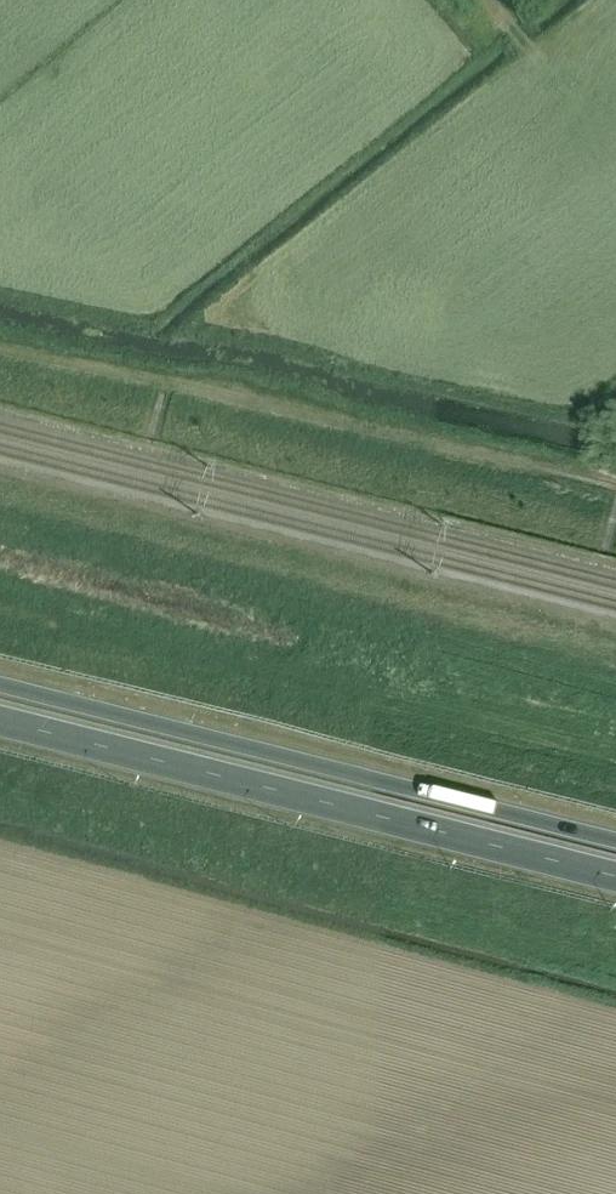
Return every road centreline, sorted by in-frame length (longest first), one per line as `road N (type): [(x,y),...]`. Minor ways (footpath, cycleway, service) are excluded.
road 1 (trunk): [(0,719),(615,875)]
road 2 (trunk): [(615,840),(0,685)]

